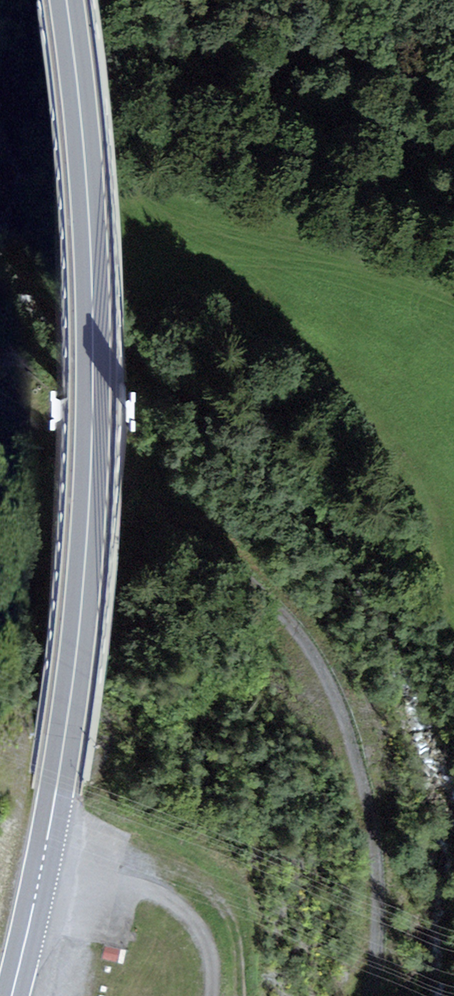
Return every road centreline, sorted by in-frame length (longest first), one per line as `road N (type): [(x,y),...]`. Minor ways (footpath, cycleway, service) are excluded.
road 1 (primary): [(66,0),(91,265),(89,508),(64,743),(12,995)]
road 2 (track): [(369,995),(378,899),(370,810),(344,725),(306,647),(241,569),(0,402)]
road 3 (track): [(453,95),(333,56),(227,56),(163,6),(126,0)]
road 4 (track): [(106,870),(182,872),(217,900),(237,944),(241,995)]

